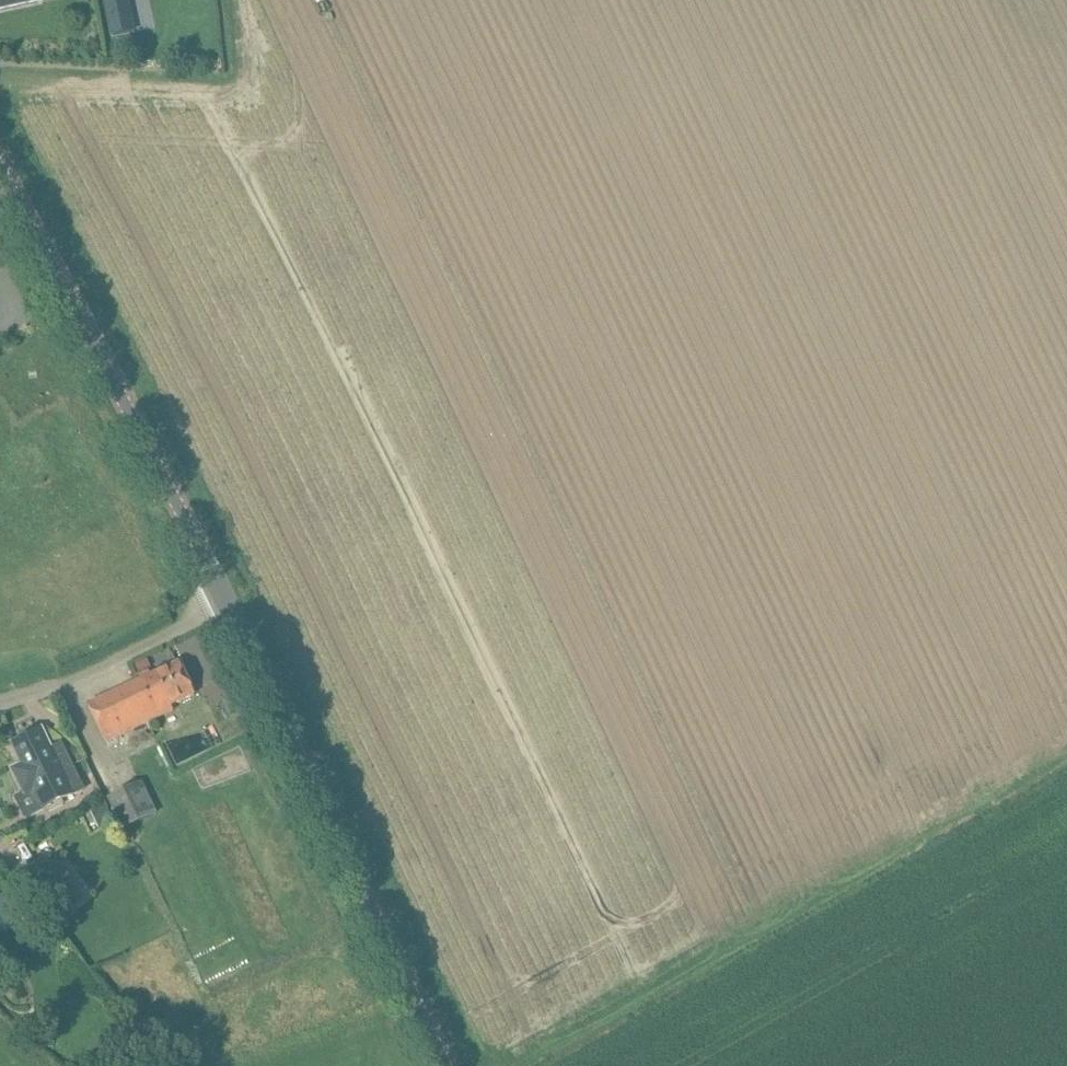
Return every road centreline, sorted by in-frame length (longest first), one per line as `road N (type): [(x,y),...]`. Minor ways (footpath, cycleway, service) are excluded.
road 1 (unclassified): [(231,606),(446,1065)]
road 2 (unclassified): [(0,165),(231,606)]
road 3 (unclassified): [(231,606),(74,682),(0,701)]

